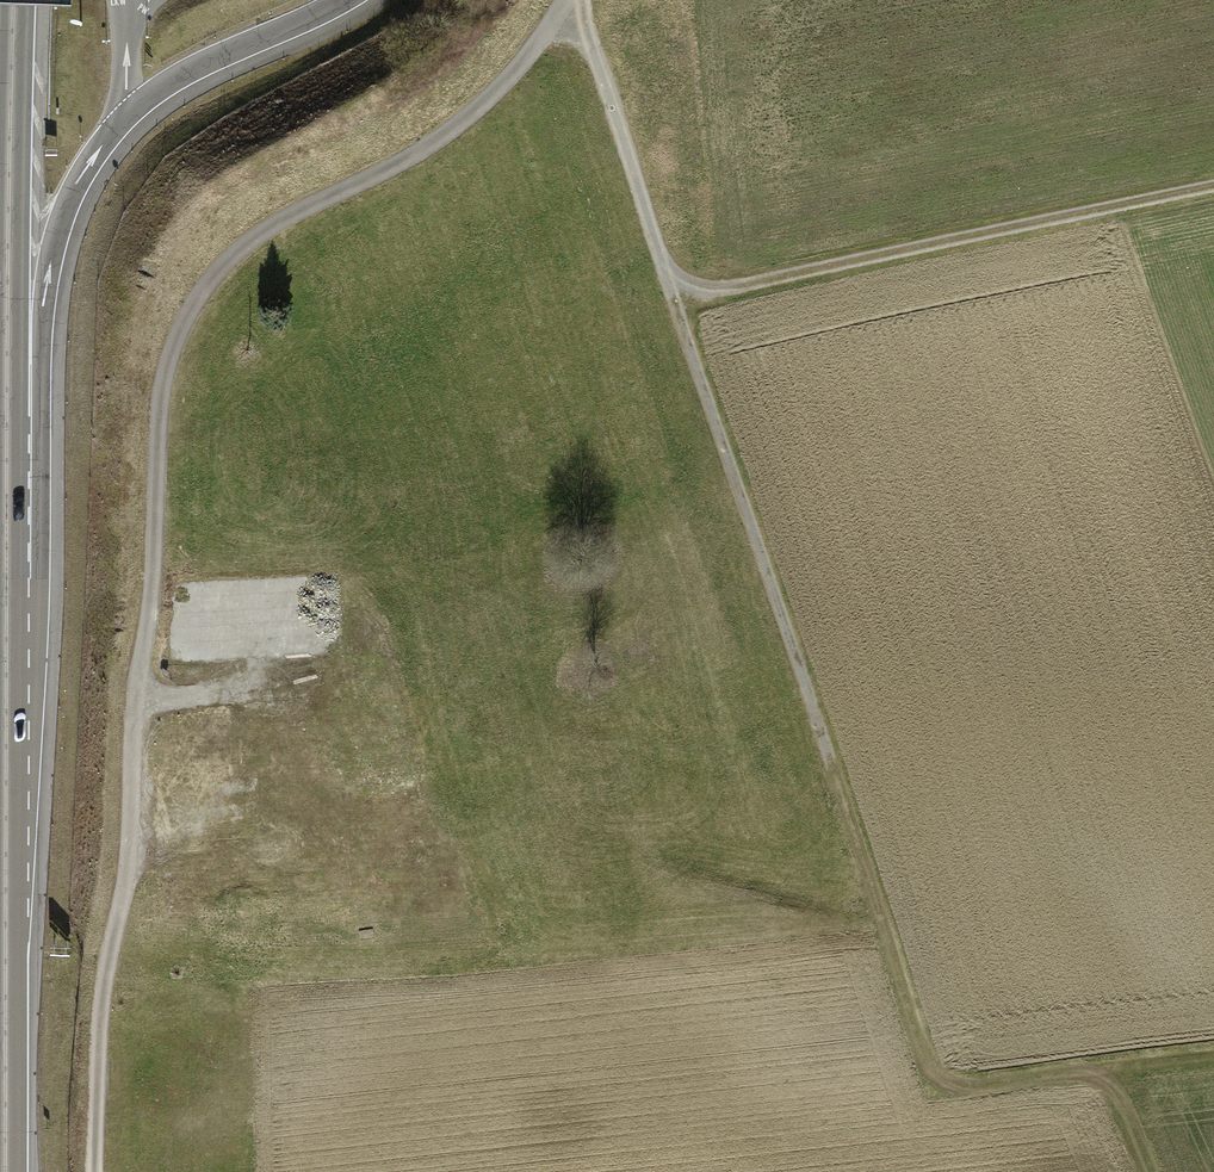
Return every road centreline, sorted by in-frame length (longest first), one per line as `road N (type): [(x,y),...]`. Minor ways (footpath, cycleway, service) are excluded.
road 1 (track): [(96,1171),(96,1015),(133,864),(134,701),(148,586),(153,426),(169,352),(201,286),(264,235),(404,164),(472,113),(570,0)]
road 2 (track): [(1213,1057),(988,1083),(935,1078),(917,1049),(673,300)]
road 3 (track): [(572,0),(673,300),(1213,191)]
road 4 (trunk): [(17,1171),(19,416)]
road 5 (trunk): [(19,416),(62,220),(104,143),(173,79),(344,0)]
road 6 (trunk): [(19,416),(26,0)]

